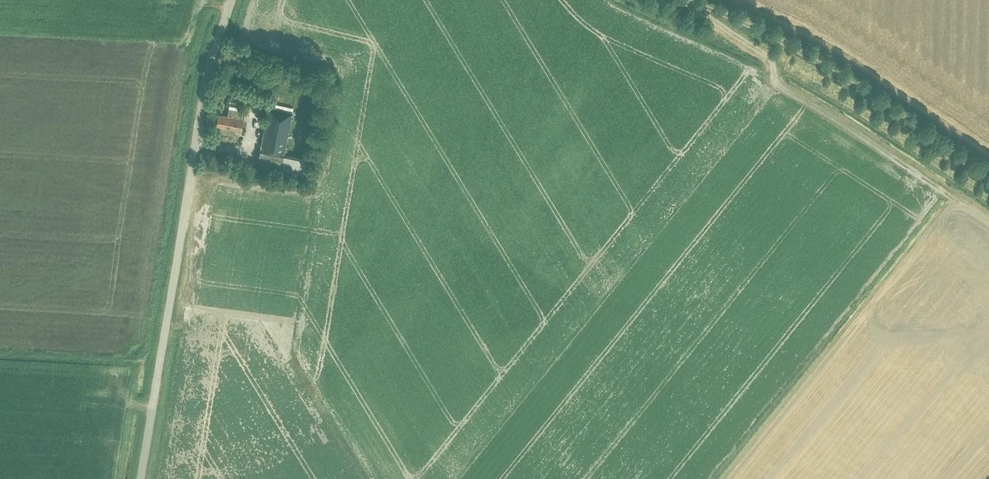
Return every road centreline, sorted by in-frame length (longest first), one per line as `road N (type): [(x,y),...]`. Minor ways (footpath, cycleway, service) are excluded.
road 1 (unclassified): [(140,478),(203,95),(232,0)]
road 2 (track): [(688,0),(773,34),(988,182)]

